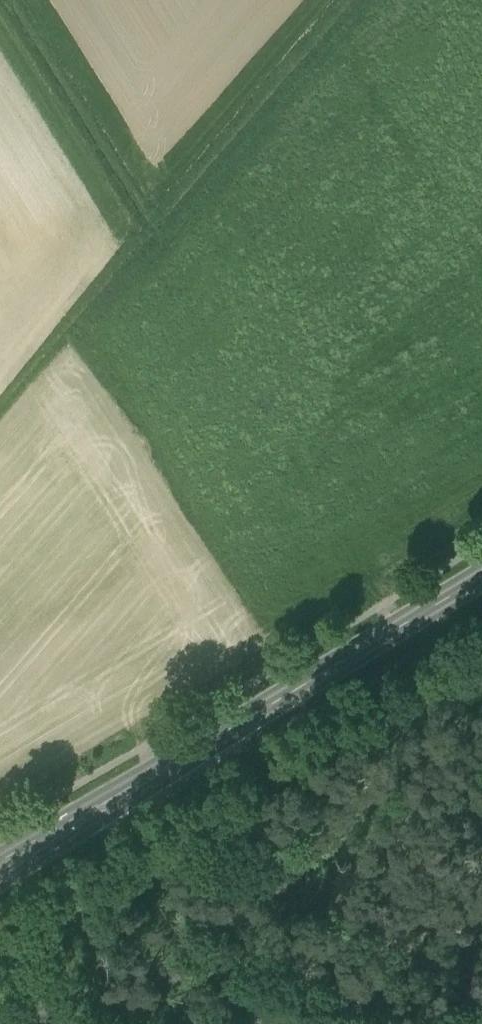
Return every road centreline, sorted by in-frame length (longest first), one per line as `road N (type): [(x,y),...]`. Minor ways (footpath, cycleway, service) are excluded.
road 1 (secondary): [(481,576),(0,869)]

